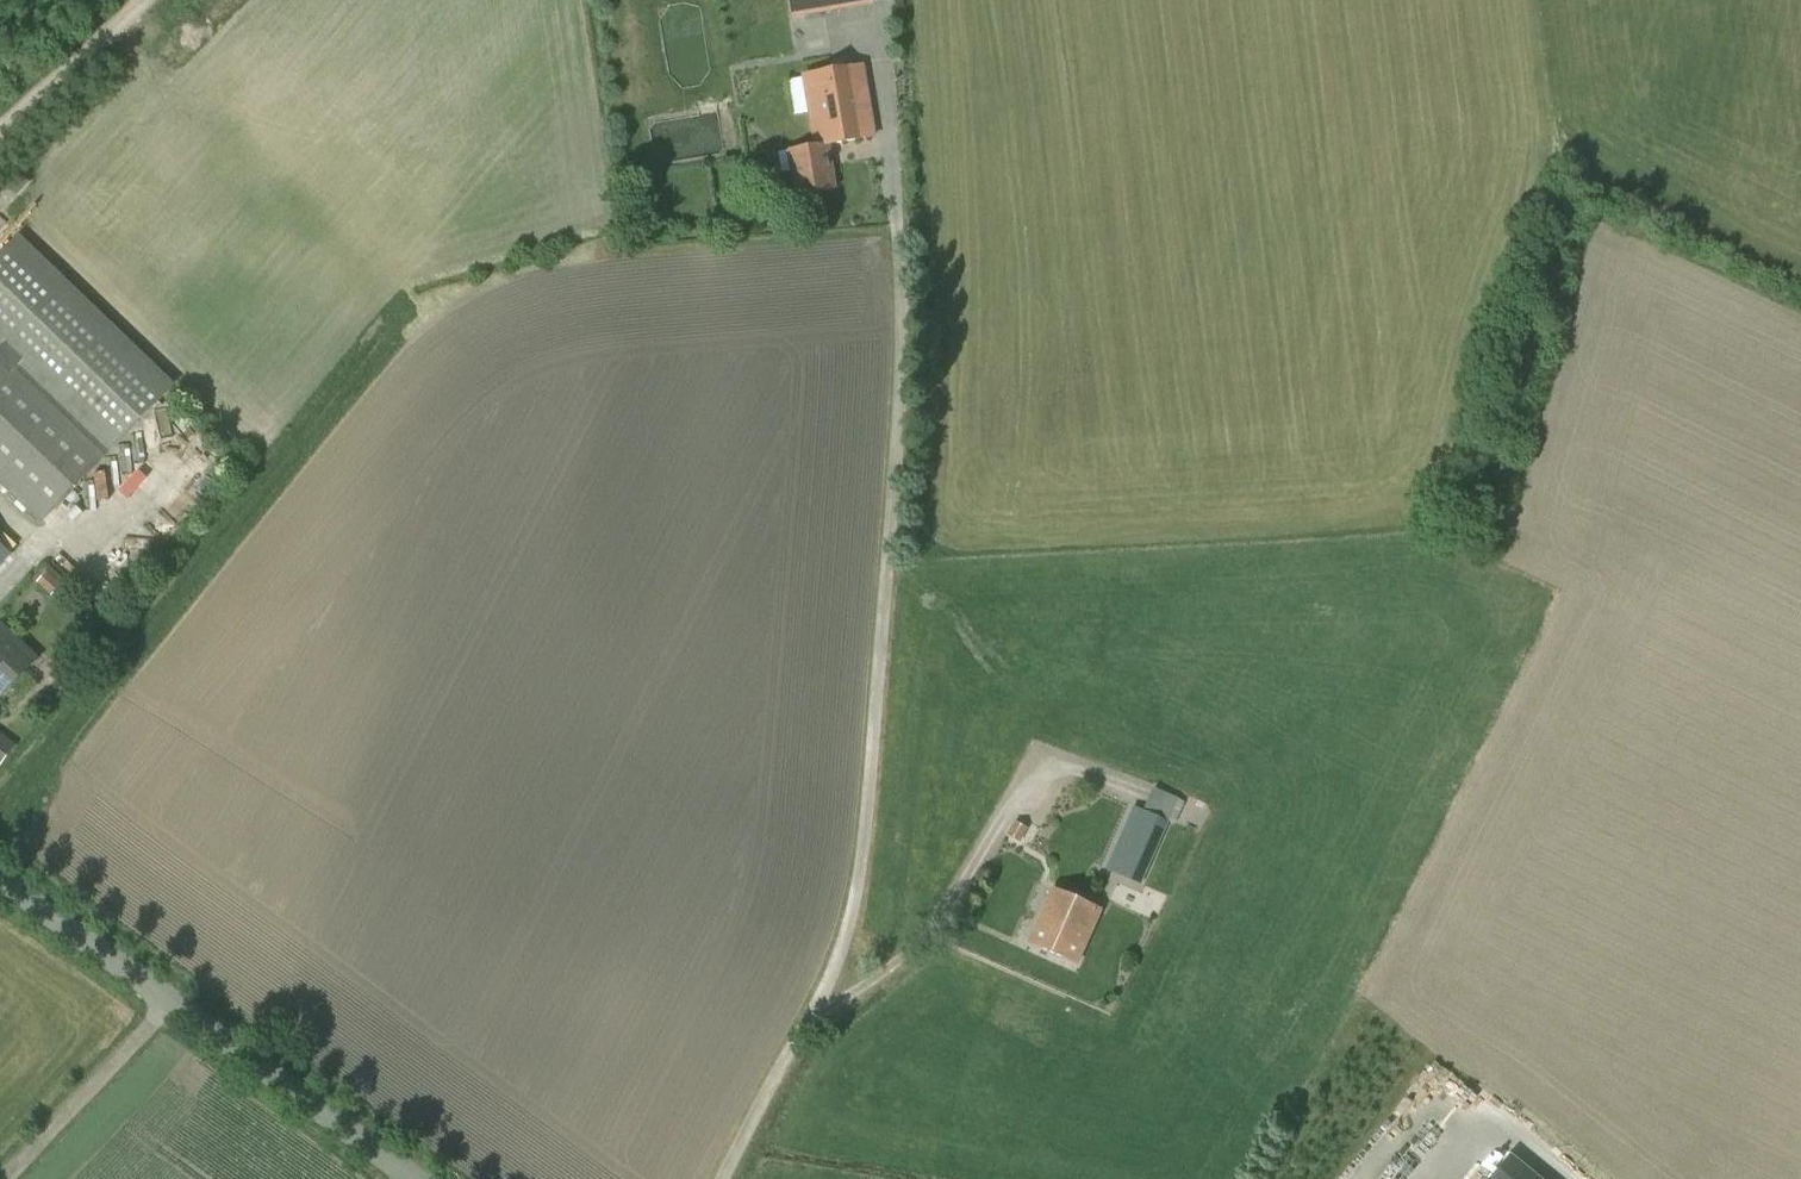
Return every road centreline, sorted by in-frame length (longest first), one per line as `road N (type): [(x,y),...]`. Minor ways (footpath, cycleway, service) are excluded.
road 1 (tertiary): [(411,1178),(0,882)]

